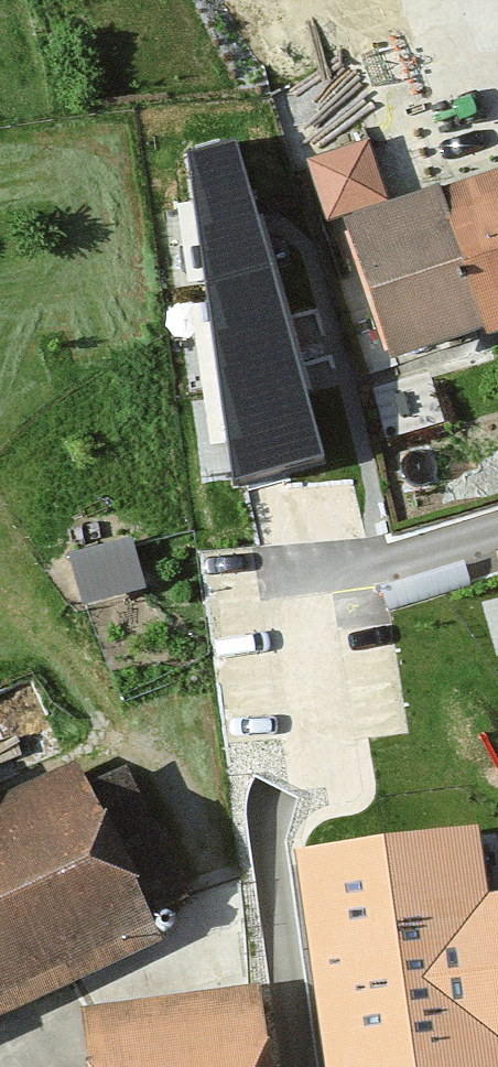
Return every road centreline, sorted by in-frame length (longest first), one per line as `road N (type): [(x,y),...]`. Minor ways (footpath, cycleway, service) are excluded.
road 1 (residential): [(497,529),(281,573)]

